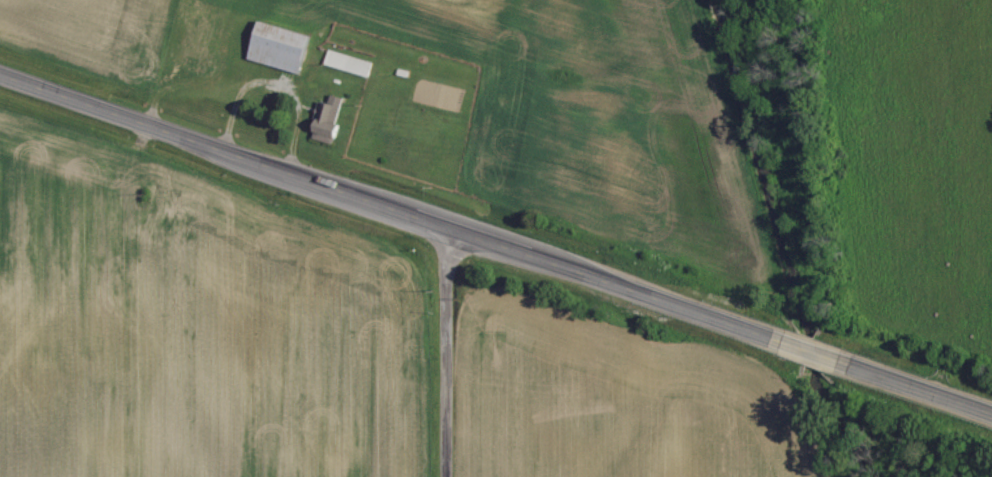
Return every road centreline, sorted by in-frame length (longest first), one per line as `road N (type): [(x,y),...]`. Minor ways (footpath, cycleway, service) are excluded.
road 1 (primary): [(782,341),(0,74)]
road 2 (residential): [(446,476),(446,280),(456,228)]
road 3 (primary): [(991,413),(838,360)]

